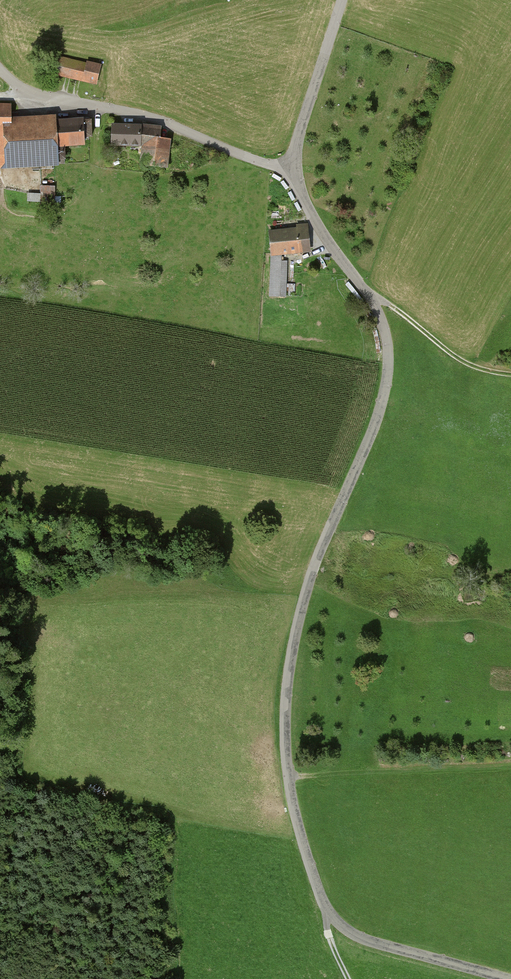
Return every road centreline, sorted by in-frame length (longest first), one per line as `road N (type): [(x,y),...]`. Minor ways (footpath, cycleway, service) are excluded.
road 1 (unclassified): [(510,978),(344,929),(313,875),(286,758),(292,650),(310,580),(383,402),(388,356),(383,324),(319,228),(293,170),(343,0)]
road 2 (track): [(293,170),(155,118),(29,94)]
road 3 (track): [(366,291),(456,358),(510,373)]

